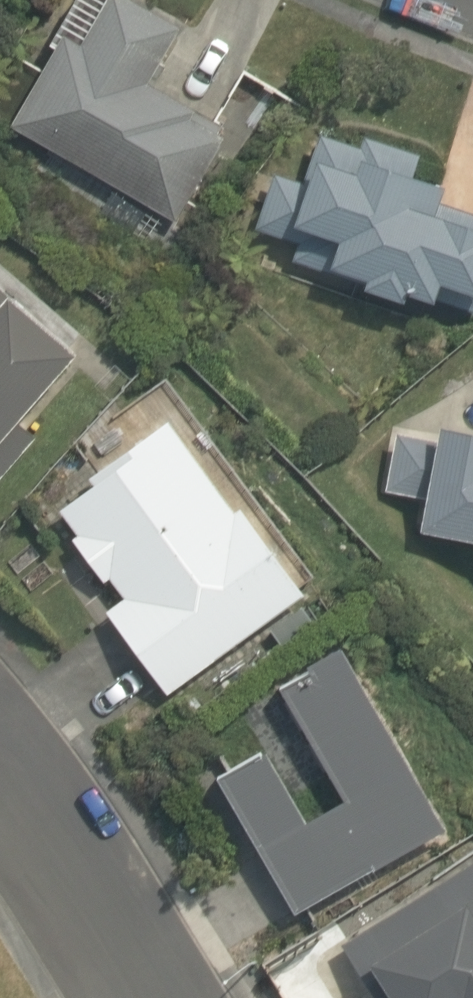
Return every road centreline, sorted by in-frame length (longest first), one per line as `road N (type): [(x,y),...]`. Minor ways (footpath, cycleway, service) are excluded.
road 1 (residential): [(165,997),(0,764)]

